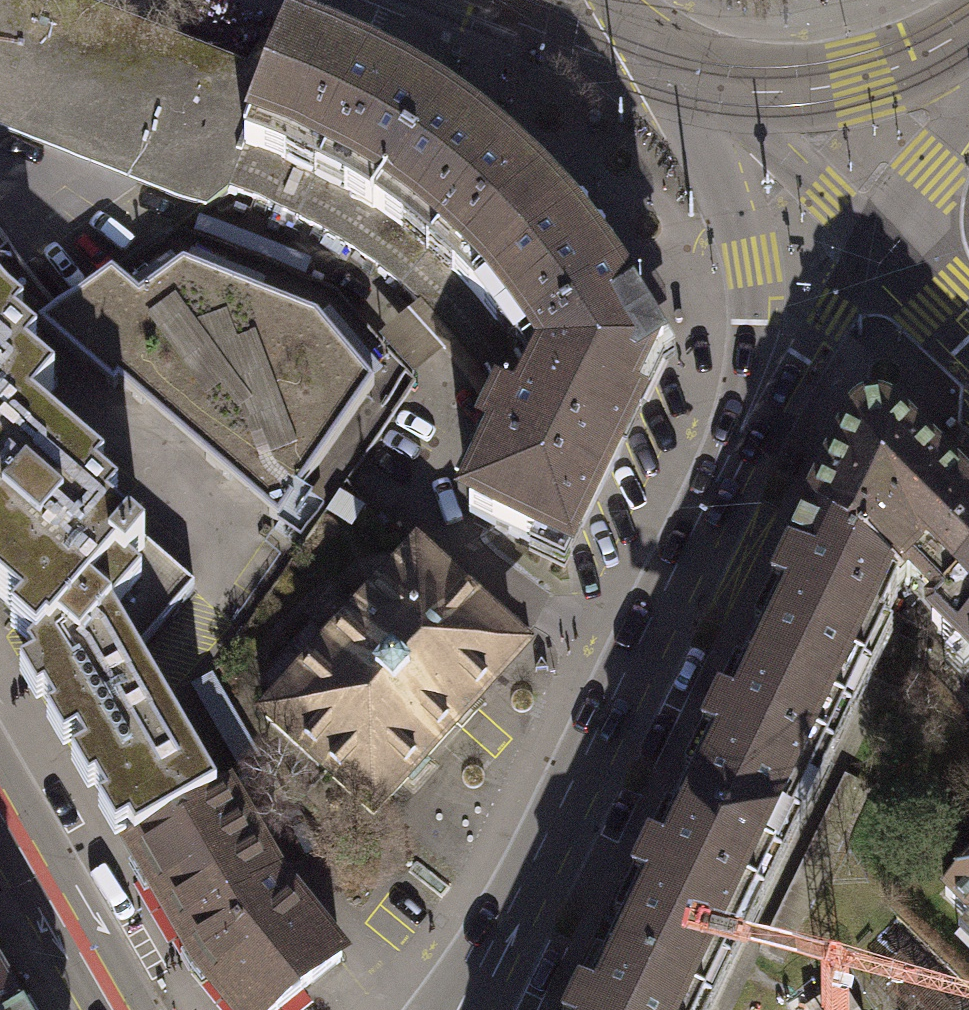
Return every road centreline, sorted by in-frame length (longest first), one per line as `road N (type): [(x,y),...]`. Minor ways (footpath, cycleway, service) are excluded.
road 1 (secondary): [(456,1009),(746,427)]
road 2 (tertiary): [(746,427),(746,261),(696,88)]
road 3 (tertiary): [(876,238),(696,88)]
road 4 (secondary): [(746,427),(834,312),(876,238)]
road 5 (secondary): [(0,817),(111,1009)]
road 6 (secondary): [(876,238),(922,161),(968,110)]
road 7 (residential): [(968,334),(876,238)]

